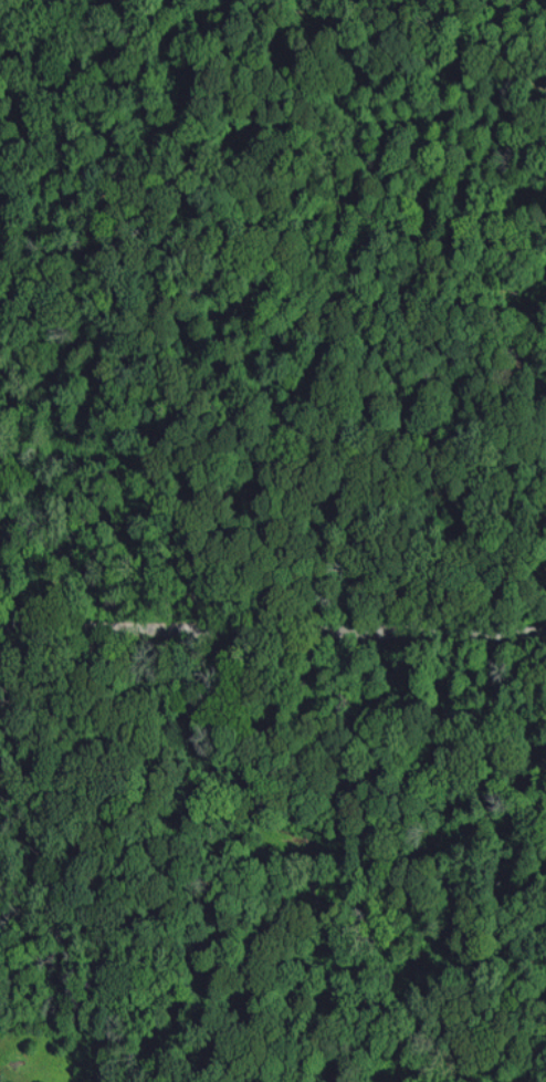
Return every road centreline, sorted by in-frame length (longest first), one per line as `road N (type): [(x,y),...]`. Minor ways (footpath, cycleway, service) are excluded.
road 1 (residential): [(545,594),(0,608)]

